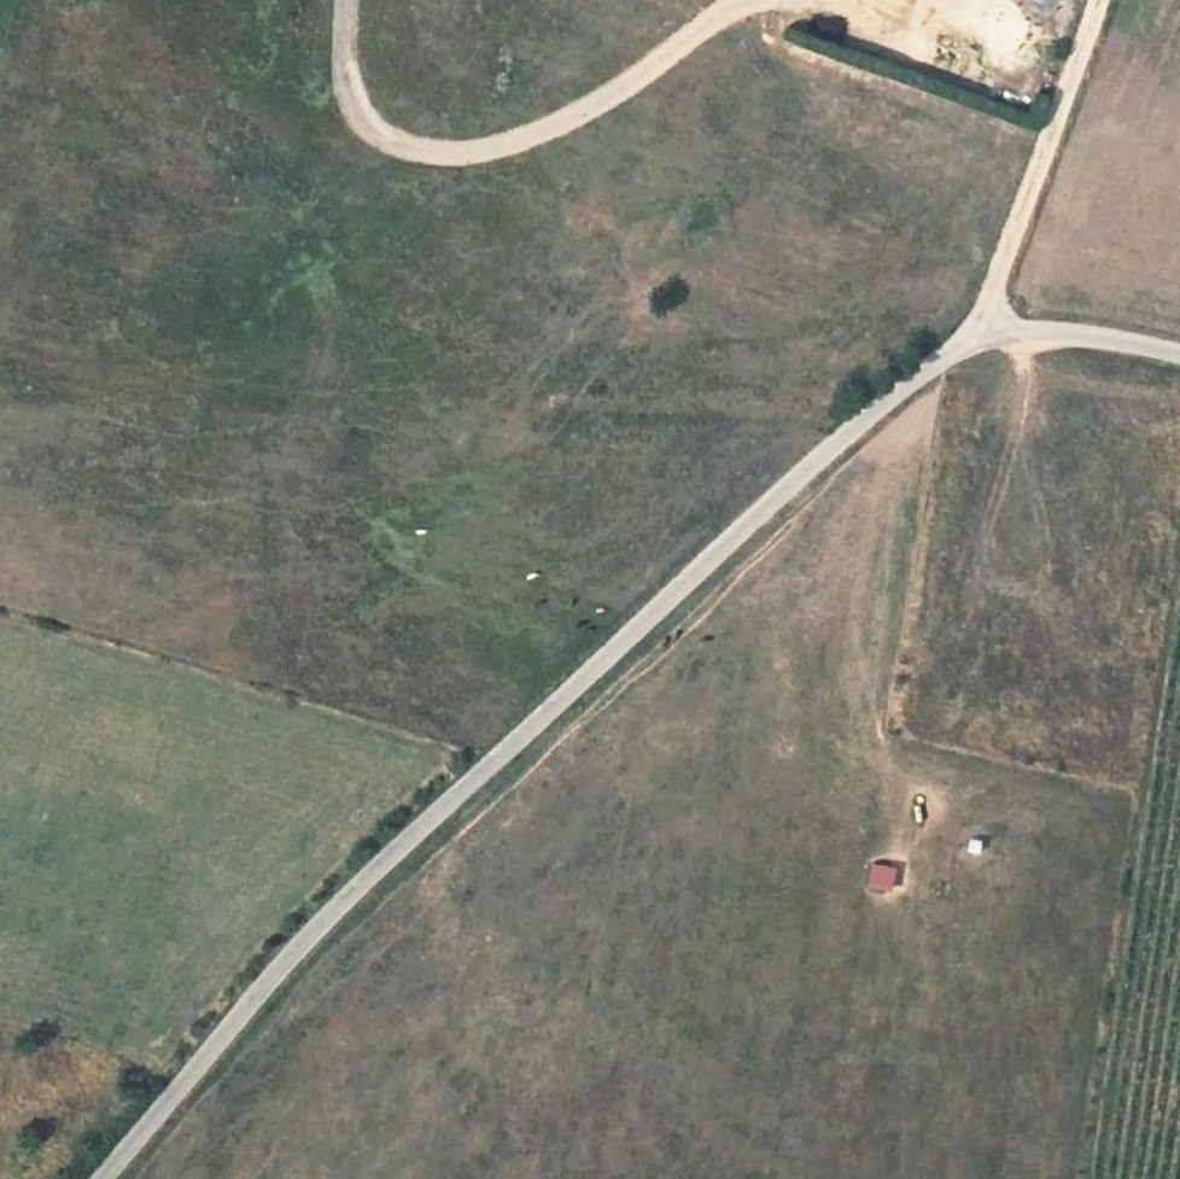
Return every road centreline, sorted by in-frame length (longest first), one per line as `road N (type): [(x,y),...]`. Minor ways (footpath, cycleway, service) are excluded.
road 1 (unclassified): [(104,1178),(350,889),(733,533),(923,372),(996,330),(1129,346),(1179,361)]
road 2 (track): [(996,330),(1100,0)]

